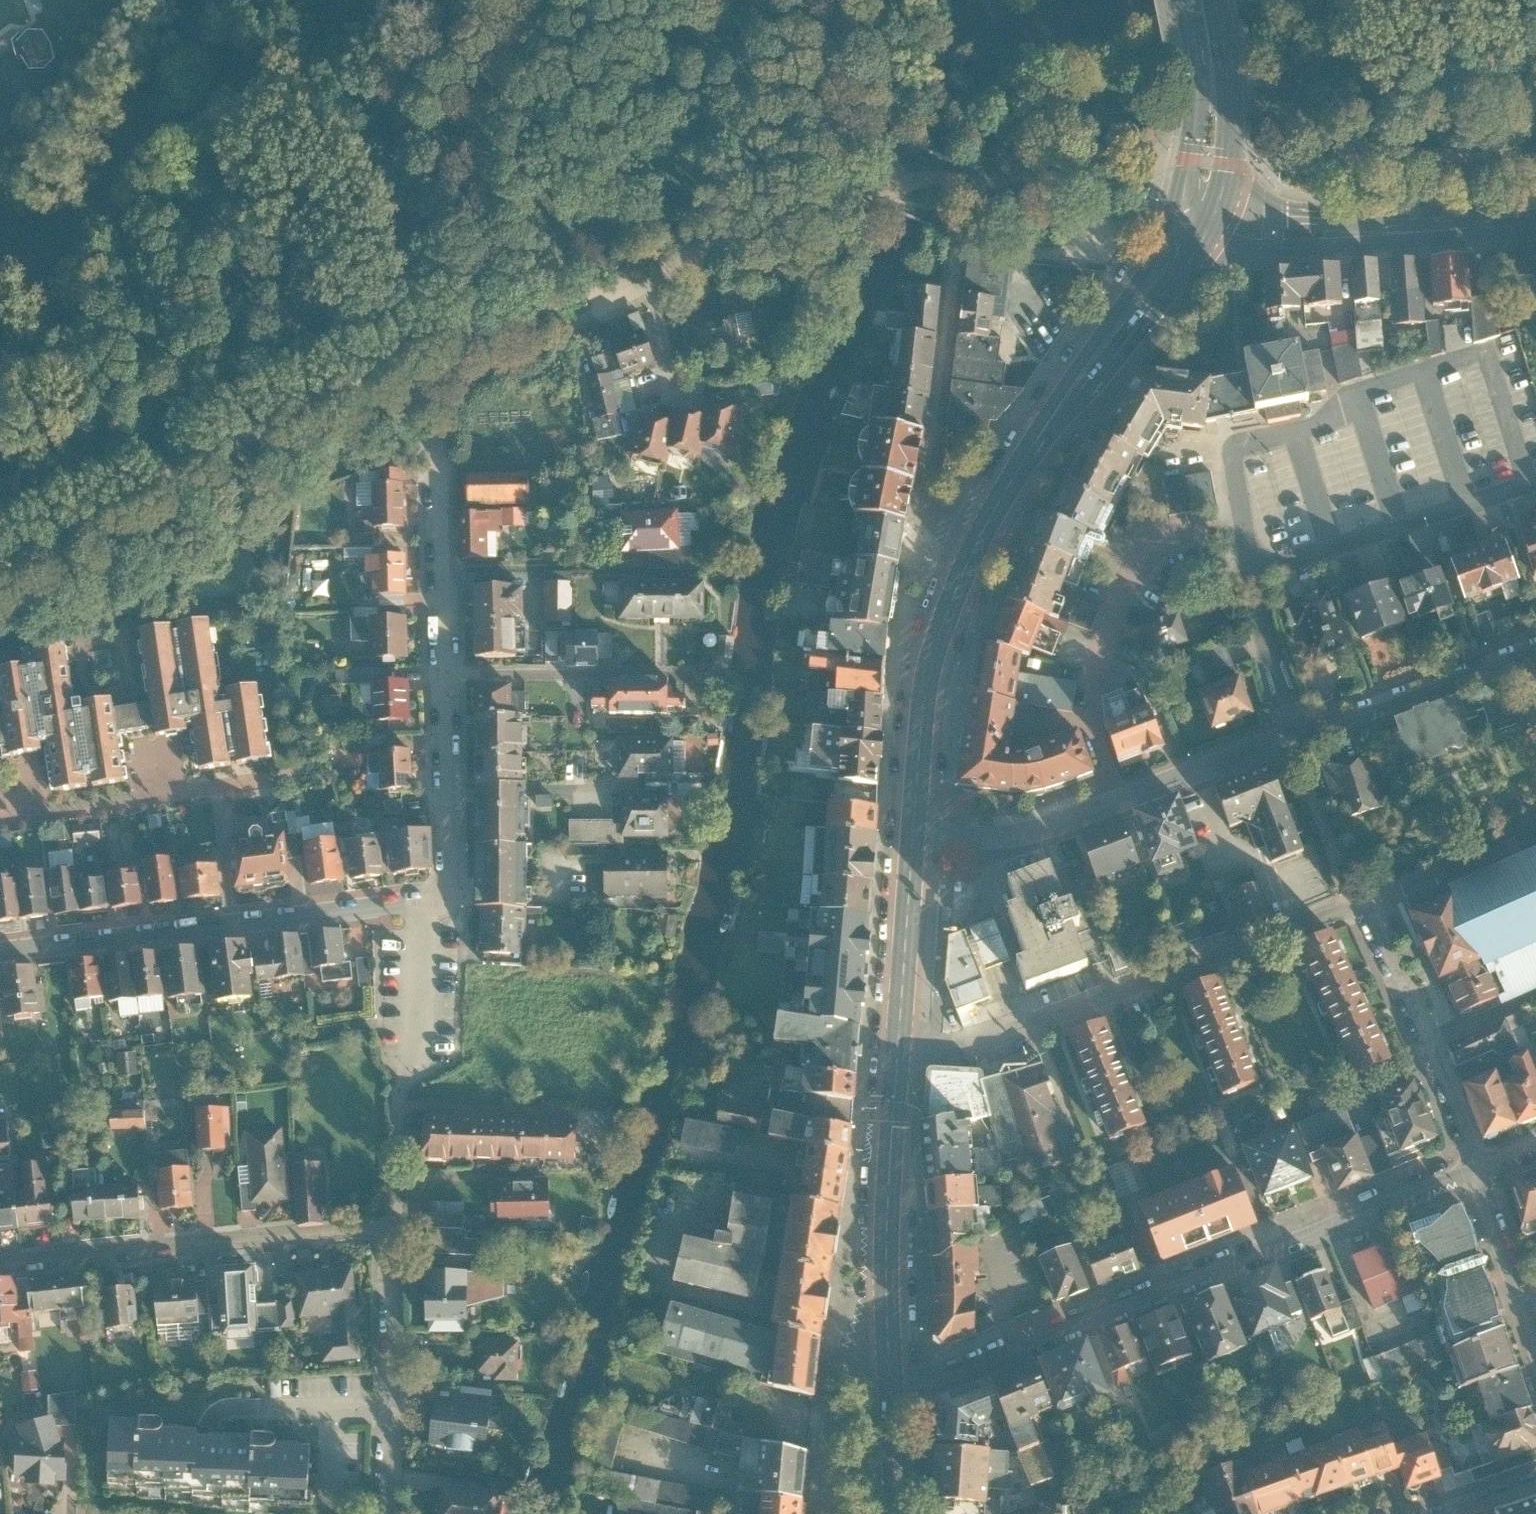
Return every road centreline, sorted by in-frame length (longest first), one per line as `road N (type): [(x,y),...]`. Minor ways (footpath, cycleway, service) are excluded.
road 1 (residential): [(898,1043),(995,1037),(1364,905),(1478,1170)]
road 2 (residential): [(893,1399),(1478,1170)]
road 3 (residential): [(1117,798),(1093,722),(1094,674),(1131,563),(1180,527),(1237,514),(1294,734)]
road 4 (residential): [(436,907),(451,832),(436,436)]
road 5 (residential): [(436,907),(0,953)]
road 6 (residential): [(0,1266),(390,1228)]
road 7 (tertiary): [(1193,222),(981,535)]
road 8 (tertiary): [(1535,216),(1273,231),(1193,222)]
road 9 (residential): [(981,535),(931,509),(954,239)]
road 10 (residential): [(390,1228),(402,1099),(436,907)]
road 11 (tertiary): [(981,535),(932,662),(915,830)]
road 12 (tertiary): [(898,1043),(891,1332)]
road 13 (residential): [(385,1513),(390,1228)]
road 14 (residential): [(1294,734),(1535,645)]
road 15 (tertiary): [(1201,0),(1216,87),(1193,222)]
road 16 (residential): [(891,1332),(847,1344),(833,1360),(821,1513)]
road 17 (tertiary): [(915,830),(898,1043)]
road 18 (residential): [(915,830),(1024,830),(1117,798)]
road 19 (residential): [(1117,798),(1294,734)]
road 20 (residential): [(1535,1342),(1478,1170)]

